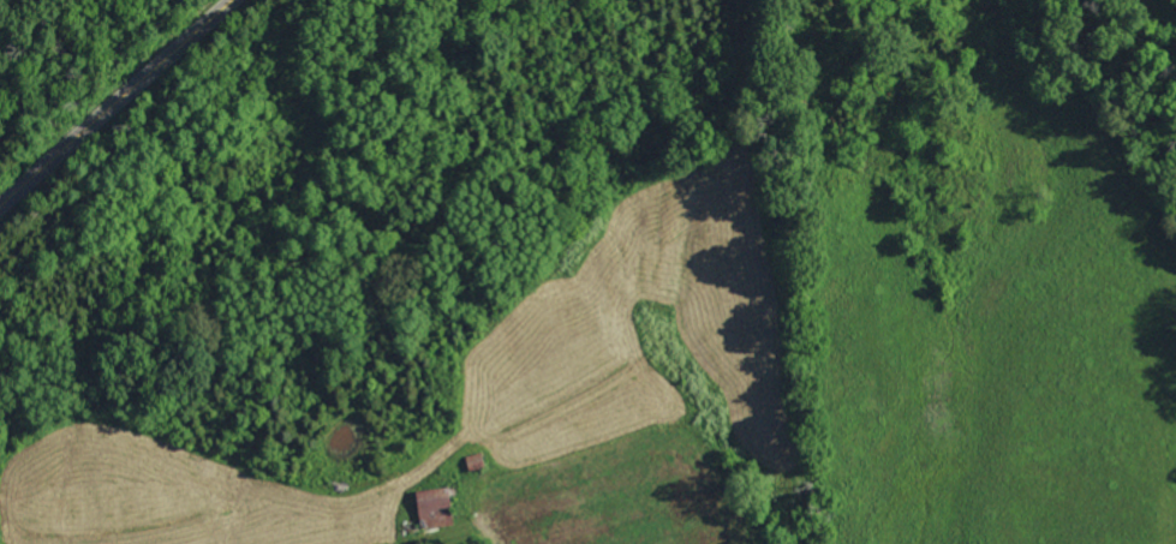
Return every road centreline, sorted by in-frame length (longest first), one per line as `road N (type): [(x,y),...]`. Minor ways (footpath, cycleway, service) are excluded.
road 1 (secondary): [(0,206),(232,0)]

